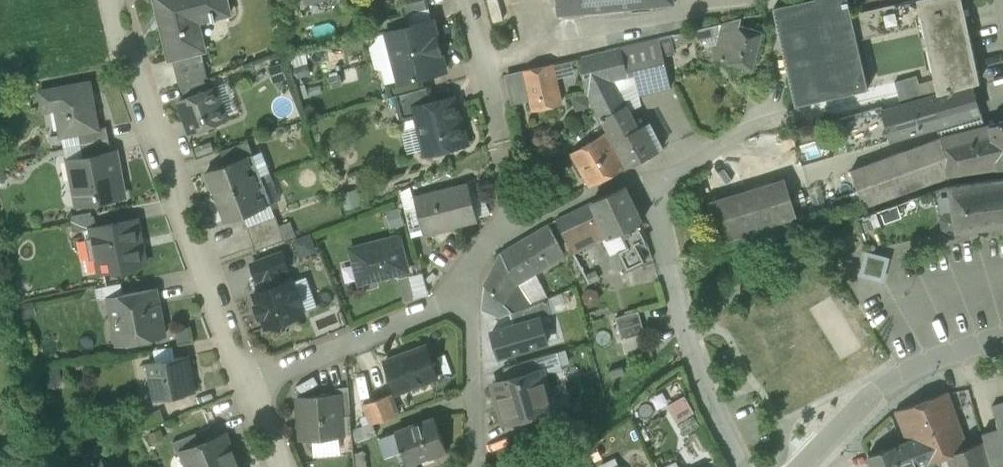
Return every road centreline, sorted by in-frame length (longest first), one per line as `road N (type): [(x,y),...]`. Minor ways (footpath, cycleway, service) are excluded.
road 1 (residential): [(249,386),(110,0)]
road 2 (residential): [(742,466),(703,386),(639,175)]
road 3 (residential): [(249,386),(436,306),(468,265)]
road 4 (residential): [(1002,339),(918,364),(876,390),(799,466)]
road 5 (residential): [(468,265),(472,466)]
road 6 (residential): [(639,175),(737,132),(757,87)]
road 7 (residential): [(516,230),(639,175)]
road 8 (residential): [(466,0),(495,118)]

